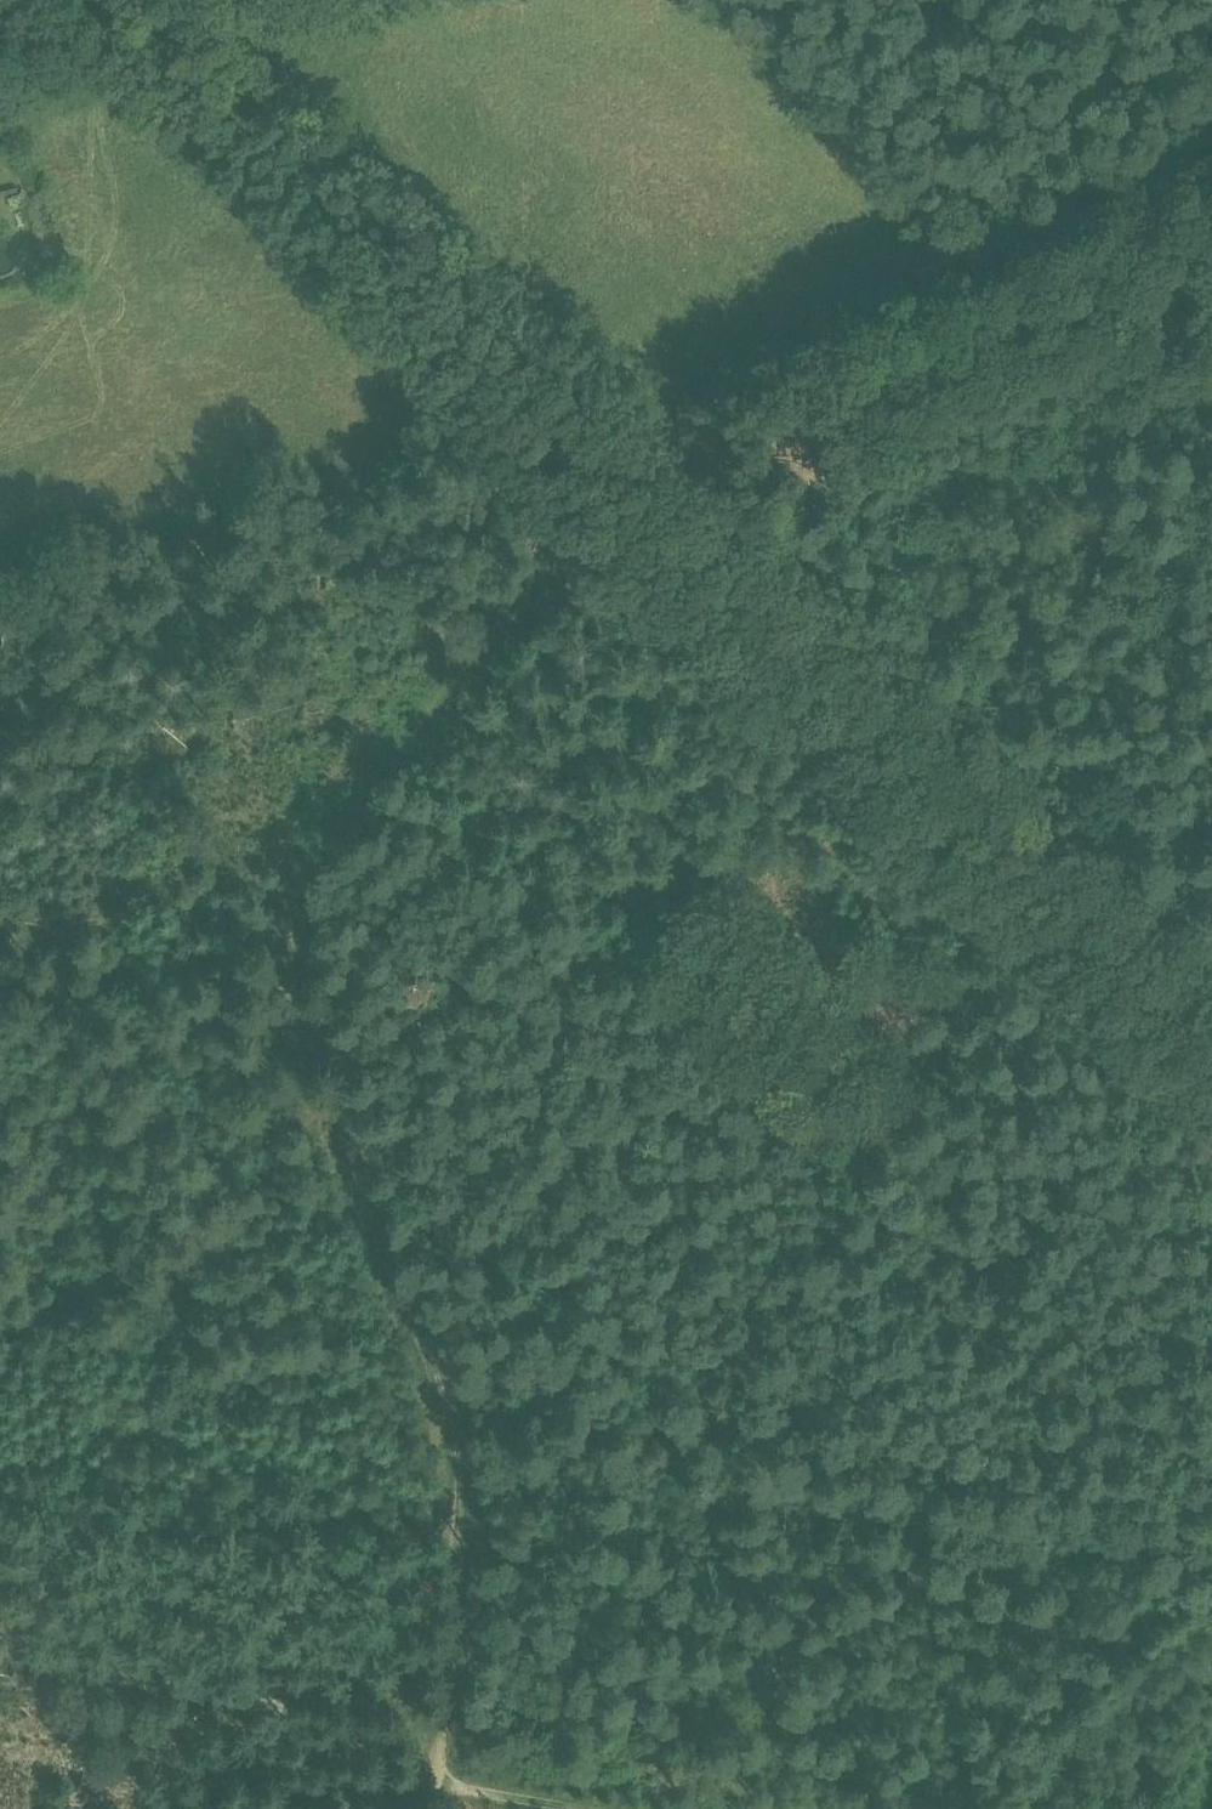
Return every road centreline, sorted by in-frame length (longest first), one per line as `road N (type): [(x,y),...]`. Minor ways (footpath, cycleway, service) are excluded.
road 1 (track): [(616,485),(544,578),(460,664),(322,847),(304,916),(306,1002),(361,1209),(426,1382),(447,1473),(431,1774)]
road 2 (track): [(1211,1068),(616,485)]
road 3 (track): [(616,485),(96,0)]
road 4 (track): [(431,1774),(607,1808)]

